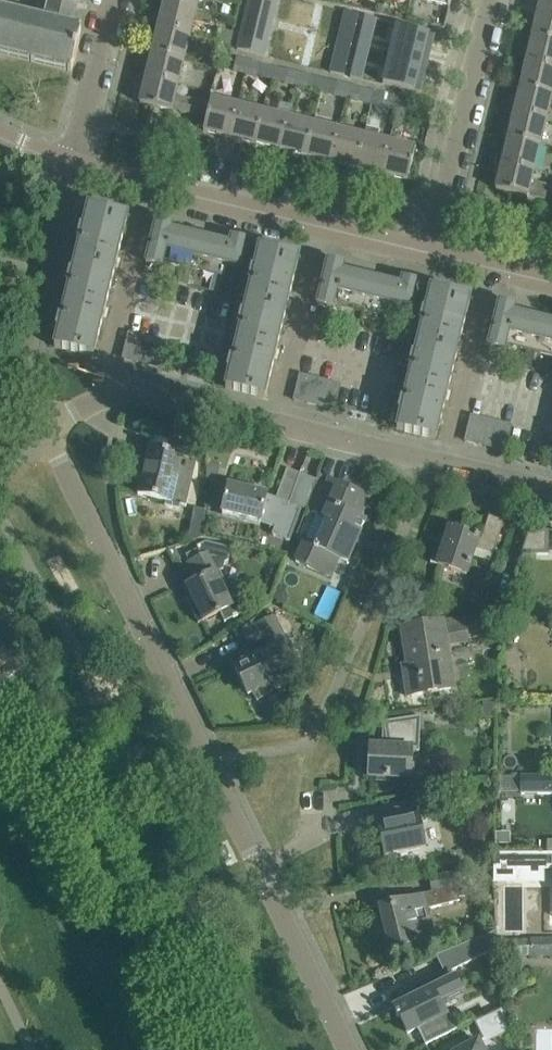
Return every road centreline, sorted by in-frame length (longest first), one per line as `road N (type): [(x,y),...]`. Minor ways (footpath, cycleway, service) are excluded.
road 1 (residential): [(347,1049),(43,426)]
road 2 (residential): [(43,426),(30,394),(28,347),(72,163)]
road 3 (residential): [(430,252),(491,0)]
road 4 (residential): [(101,397),(150,183)]
road 5 (residential): [(492,266),(447,462)]
road 6 (residential): [(322,225),(275,420)]
road 7 (residential): [(275,420),(159,392),(101,397)]
road 8 (residential): [(322,225),(150,183)]
road 9 (residential): [(447,462),(275,420)]
road 10 (residential): [(72,163),(112,0)]

